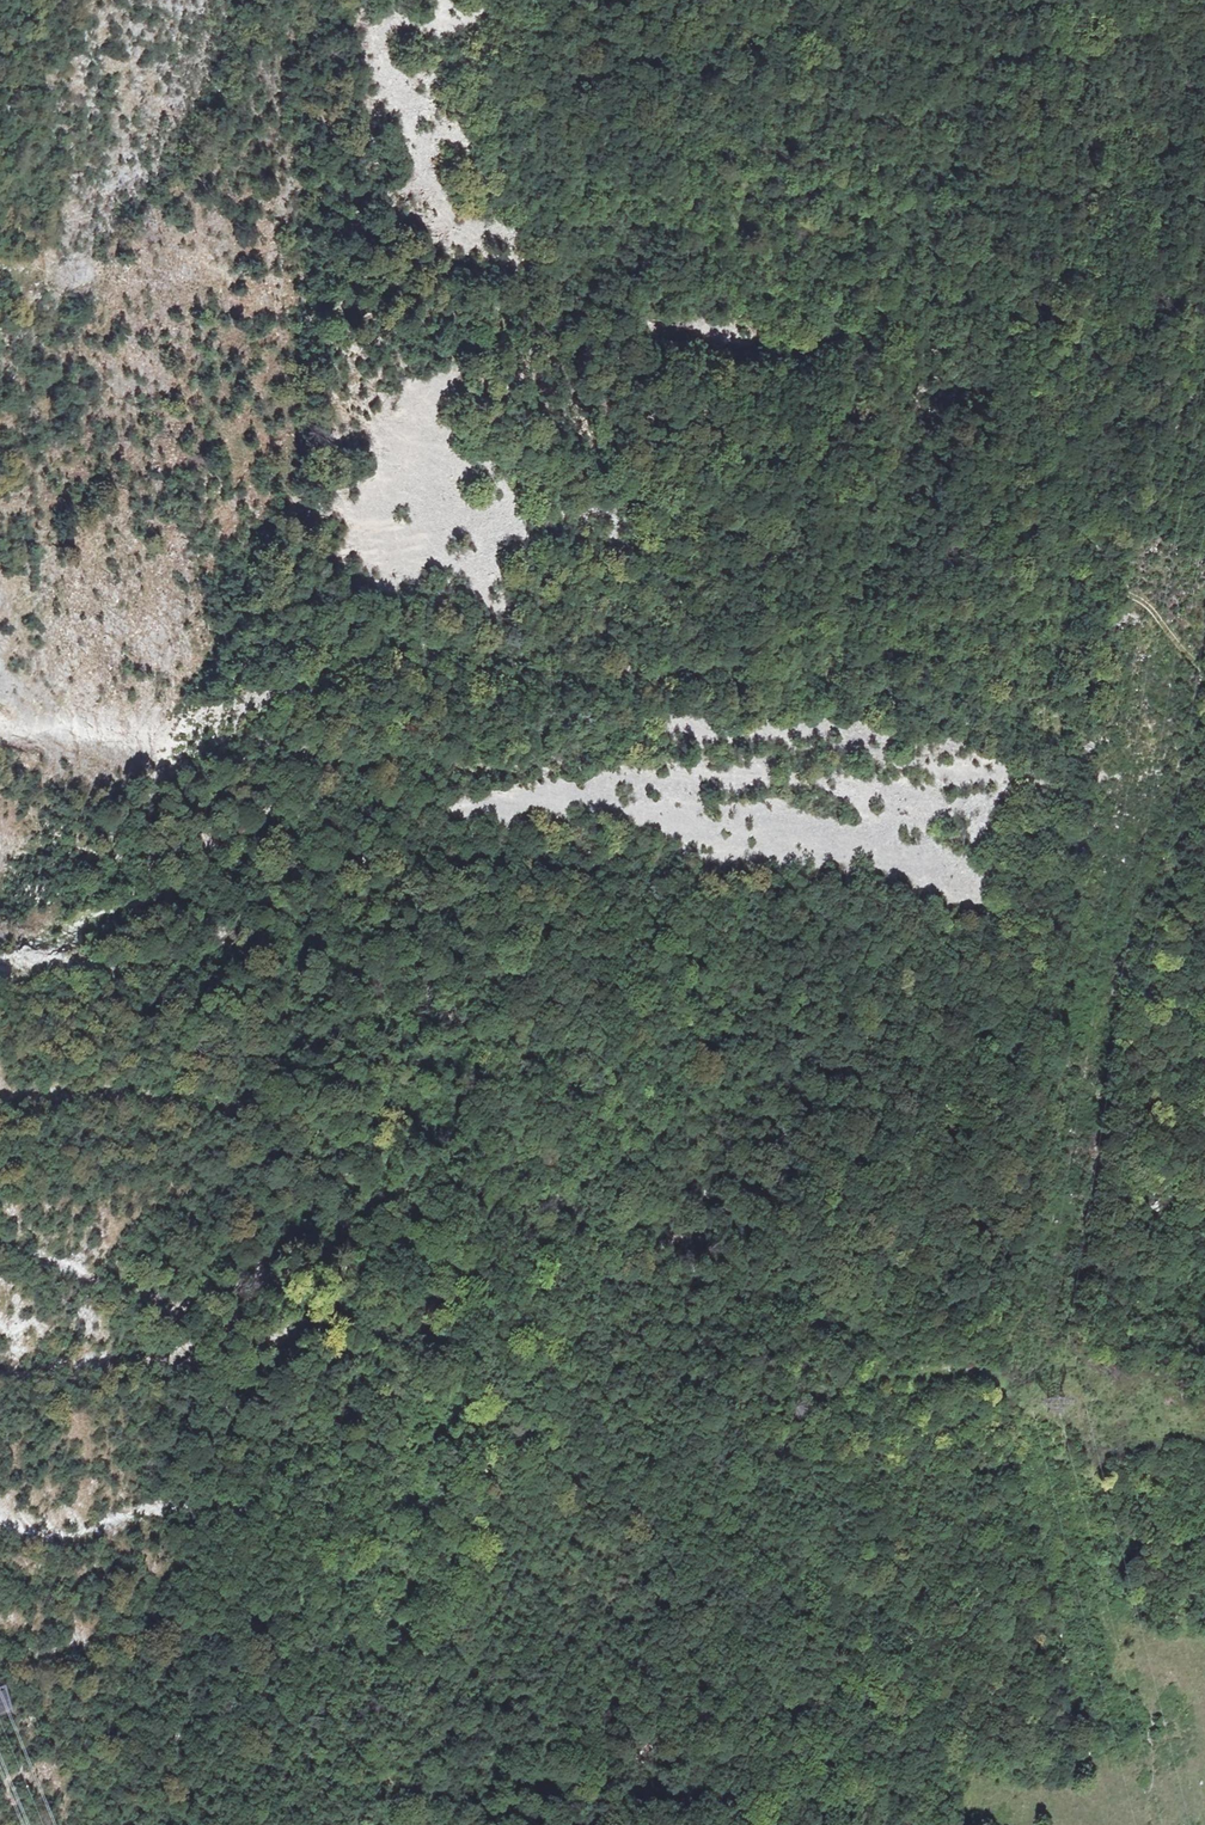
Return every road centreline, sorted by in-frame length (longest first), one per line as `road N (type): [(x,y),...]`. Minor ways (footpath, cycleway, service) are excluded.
road 1 (track): [(988,0),(1009,53),(1005,112),(1012,167),(997,325),(1022,478),(1098,552),(1118,591),(1147,606),(1204,675)]

